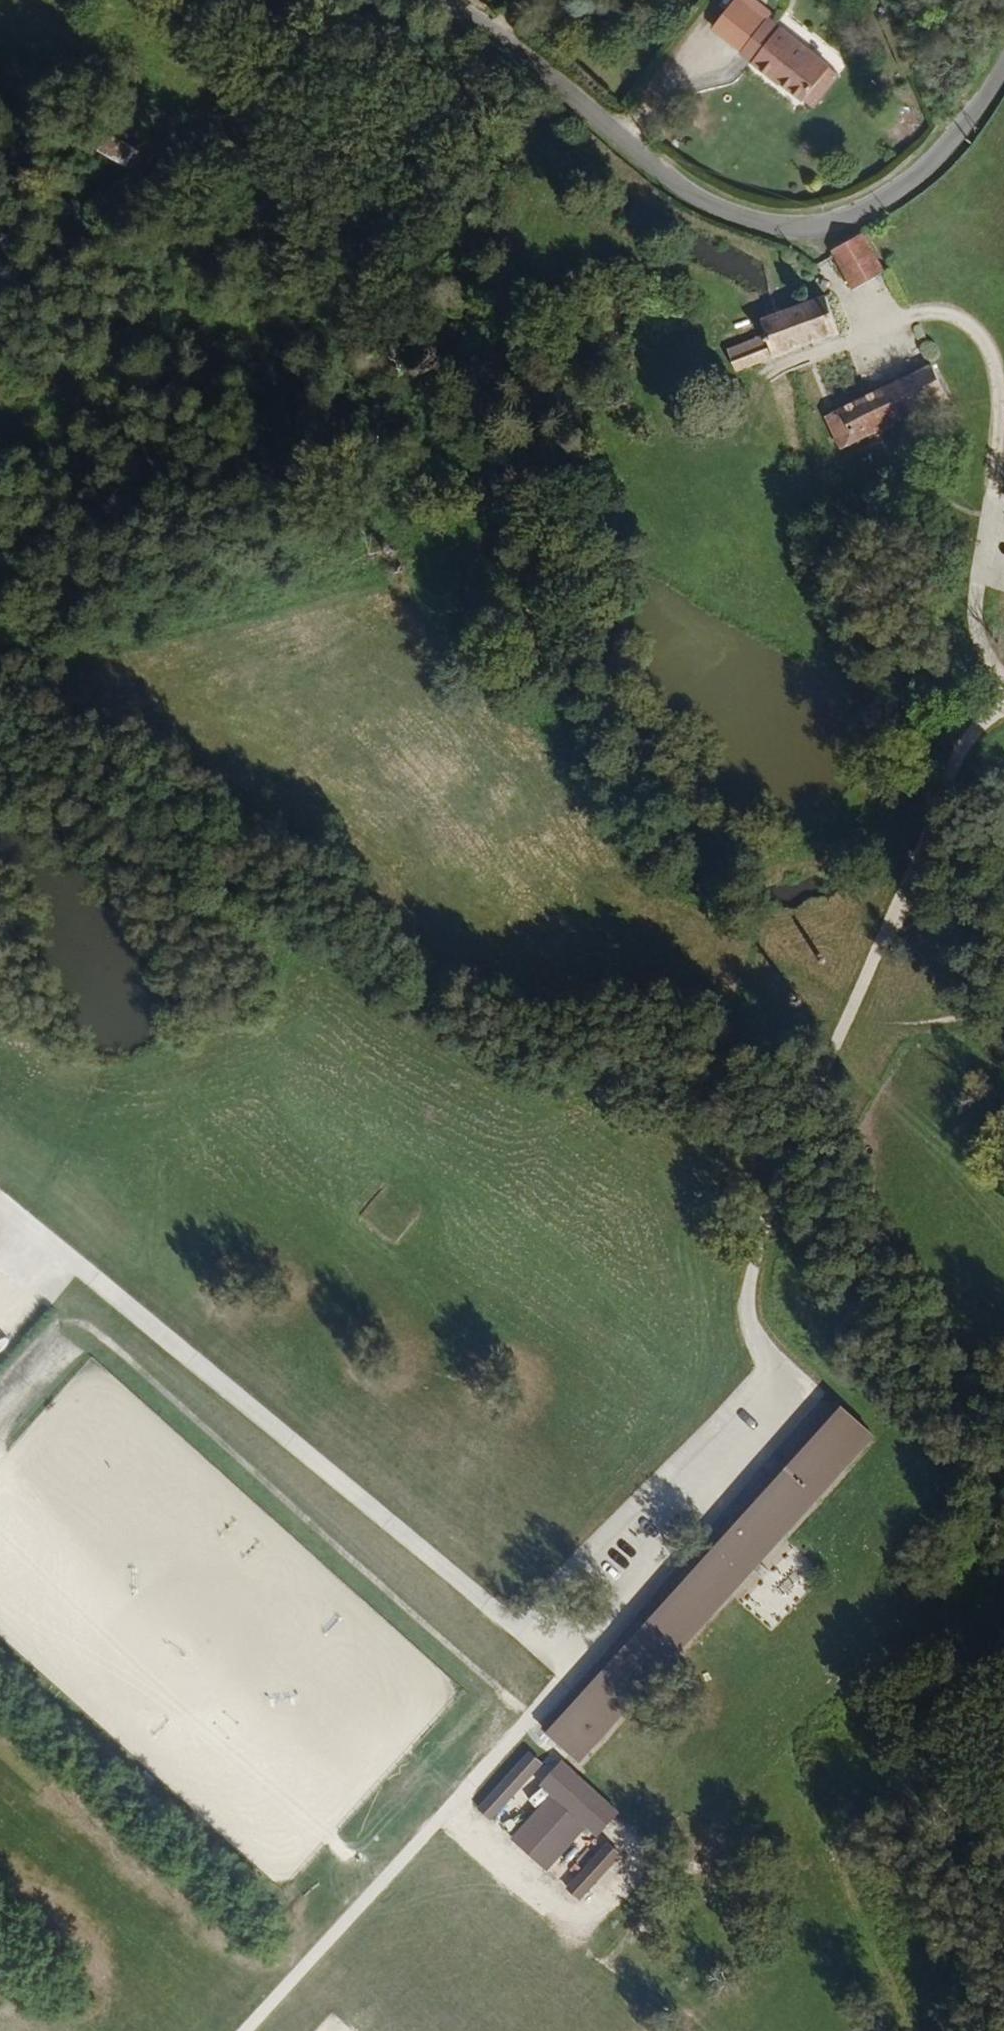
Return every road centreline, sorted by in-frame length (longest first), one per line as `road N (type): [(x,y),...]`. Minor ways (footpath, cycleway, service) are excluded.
road 1 (residential): [(436,0),(664,180),(739,220),(811,229),(849,216),(913,175),(952,134)]

